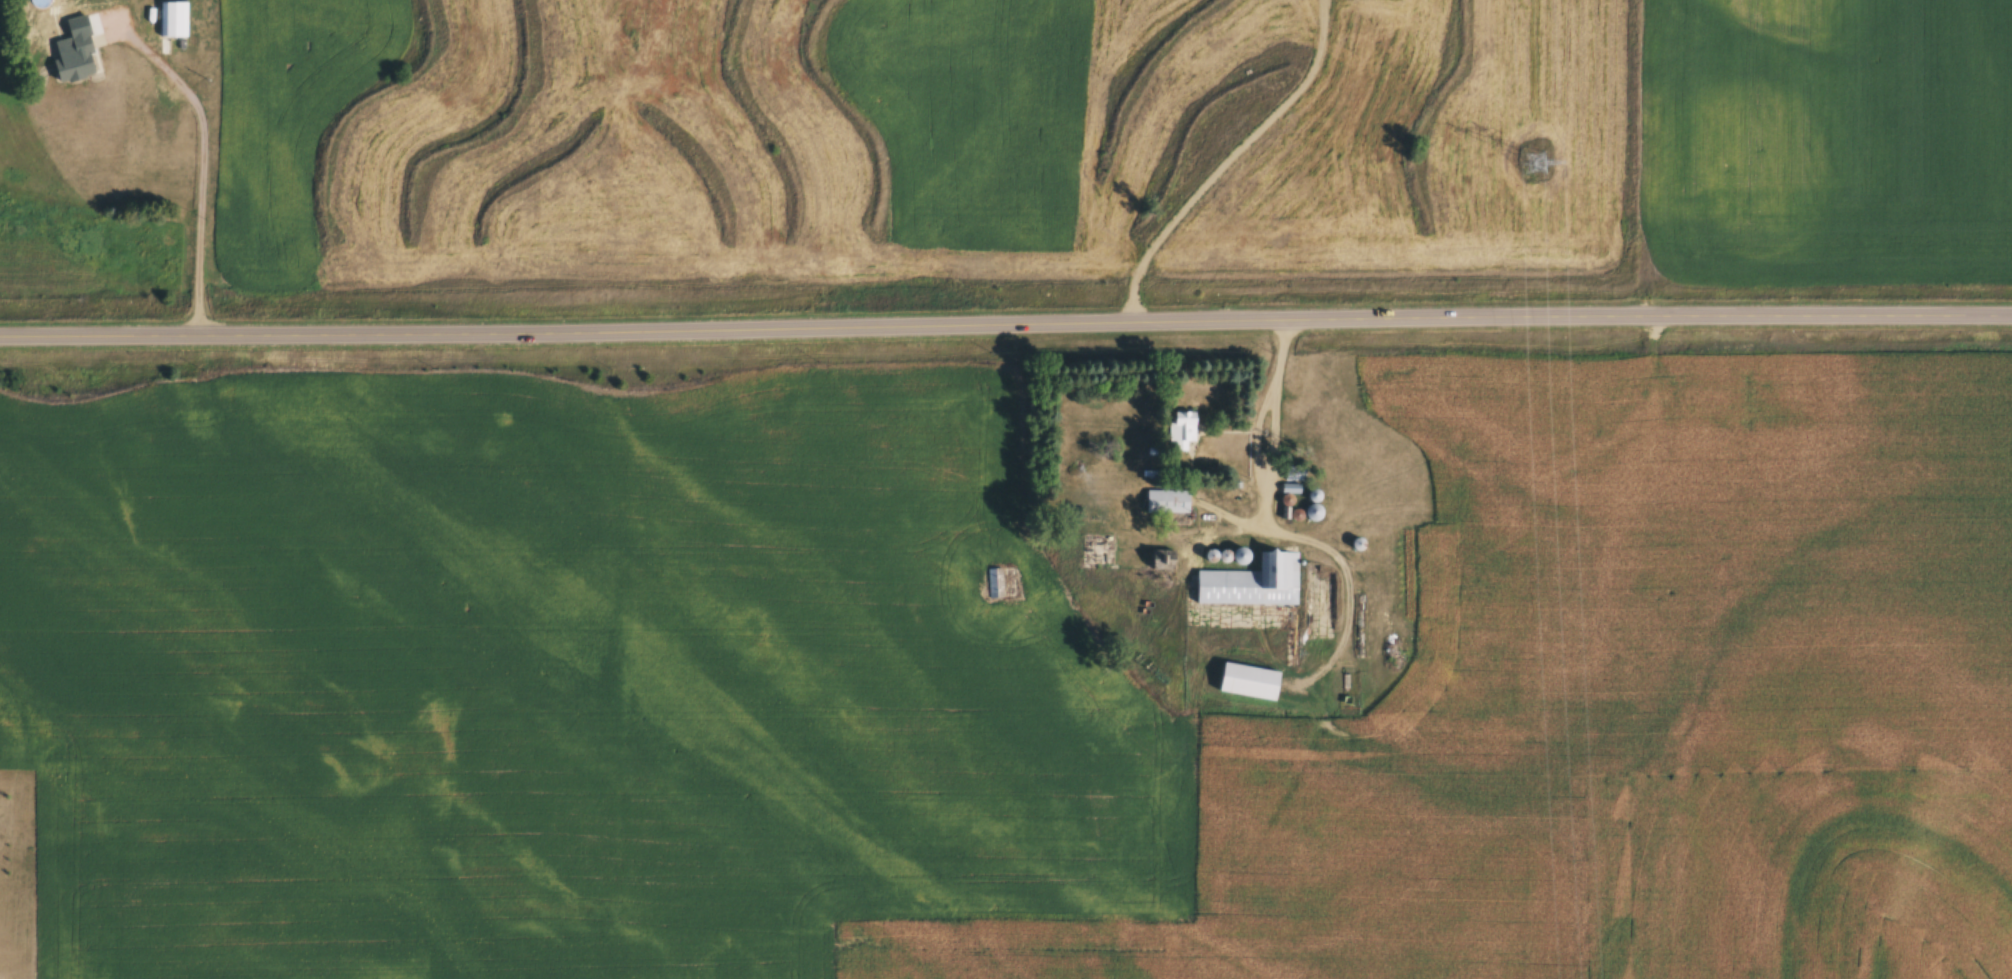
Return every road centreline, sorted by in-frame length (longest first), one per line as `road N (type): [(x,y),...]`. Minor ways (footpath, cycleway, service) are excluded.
road 1 (secondary): [(2011,324),(0,338)]

